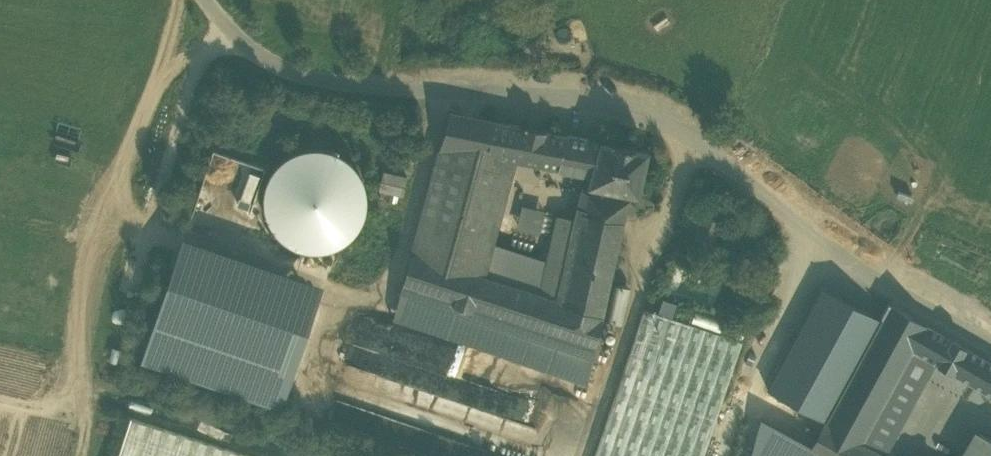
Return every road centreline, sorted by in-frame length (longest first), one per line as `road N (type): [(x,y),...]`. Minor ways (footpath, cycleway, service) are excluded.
road 1 (unclassified): [(990,341),(818,239),(715,151),(600,102),(276,76),(206,0)]
road 2 (track): [(233,31),(152,225),(87,455)]

